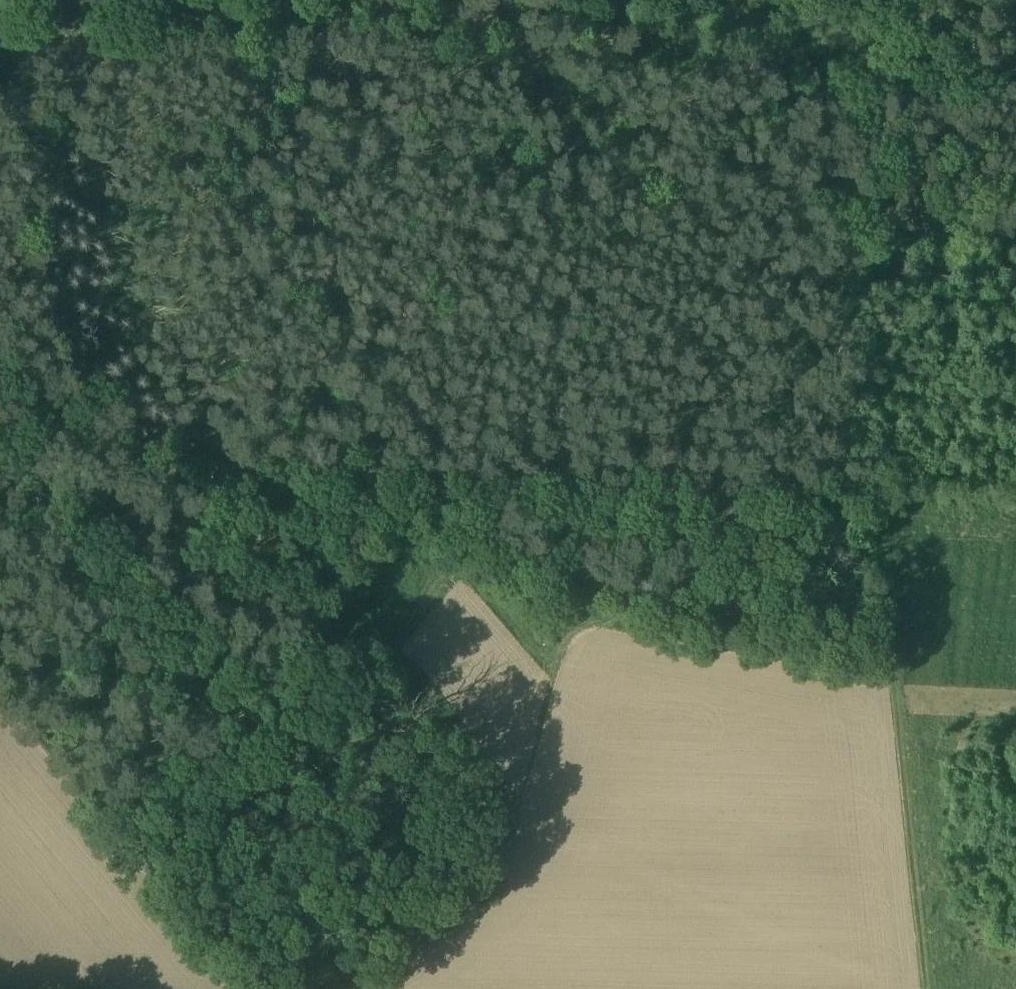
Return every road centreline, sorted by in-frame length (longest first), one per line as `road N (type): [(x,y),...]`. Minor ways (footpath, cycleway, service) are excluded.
road 1 (track): [(930,988),(876,499),(828,289),(818,35),(801,0)]
road 2 (track): [(876,499),(835,630),(758,590),(725,588),(673,590),(597,610),(572,627)]

